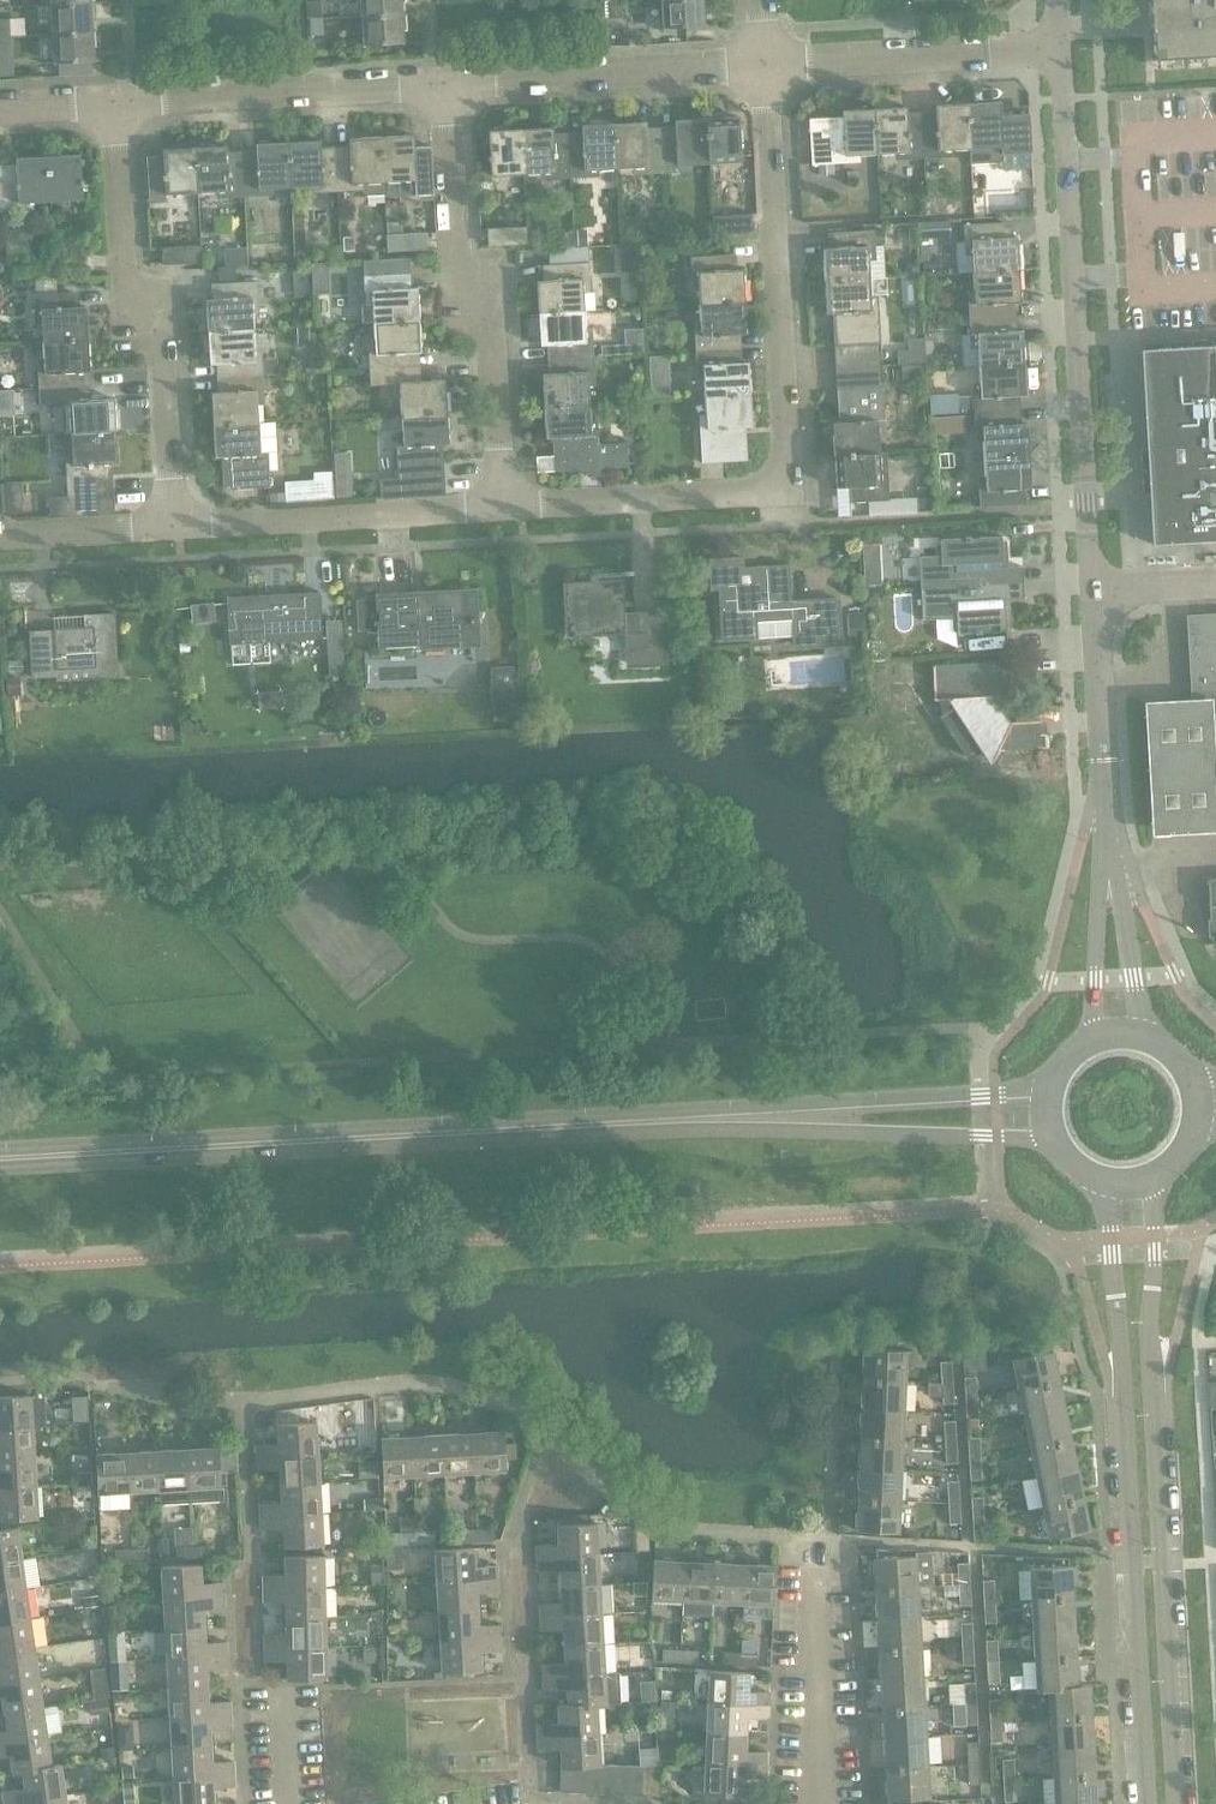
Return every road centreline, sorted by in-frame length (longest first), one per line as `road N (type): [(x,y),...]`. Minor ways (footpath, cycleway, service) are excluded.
road 1 (secondary): [(0,1161),(764,1117)]
road 2 (unclassified): [(1178,1803),(1153,1376),(1155,1174)]
road 3 (unclassified): [(1095,1179),(1110,1238),(1123,1379),(1145,1803)]
road 4 (unclassified): [(1094,595),(1063,52)]
road 5 (unclassified): [(502,509),(491,305),(454,256),(447,83)]
road 6 (residential): [(173,527),(162,347),(125,283),(113,99)]
road 7 (residential): [(785,493),(766,67)]
road 8 (residential): [(113,99),(447,83)]
road 9 (unclassified): [(502,509),(173,527)]
road 10 (residential): [(447,83),(766,67)]
road 11 (residential): [(766,67),(1063,52)]
road 12 (secondary): [(764,1117),(1053,1141)]
road 13 (secondary): [(1047,1094),(875,1101),(764,1117)]
road 14 (unclassified): [(785,493),(502,509)]
road 15 (unclassified): [(1105,782),(1092,1039)]
road 16 (unclassified): [(1136,1036),(1105,782)]
road 17 (unclassified): [(828,1803),(816,1575)]
road 18 (unclassified): [(1105,782),(1094,595)]
road 19 (unclassified): [(173,527),(0,537)]
road 20 (unclassified): [(1094,595),(1215,588)]

